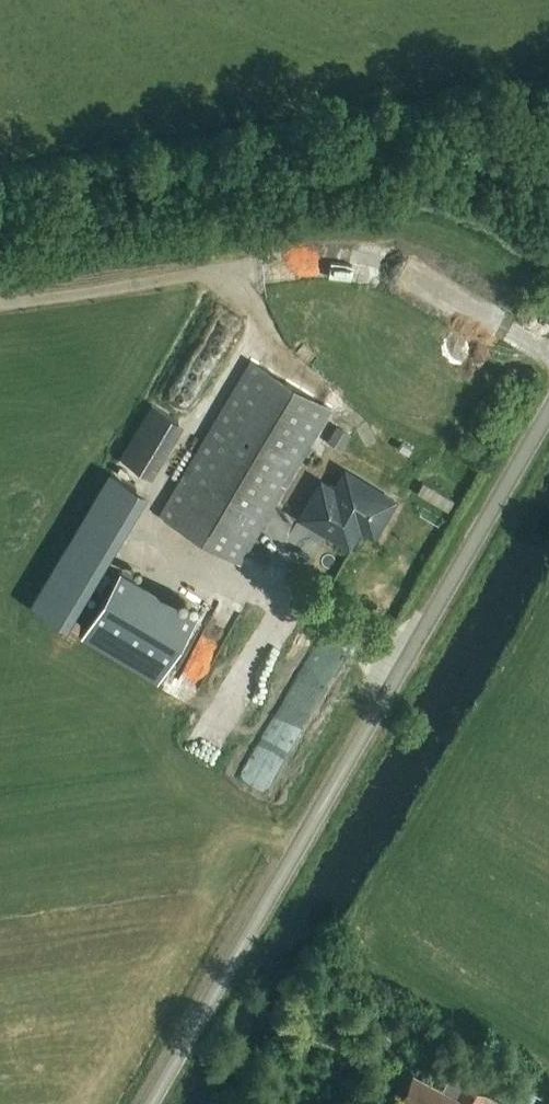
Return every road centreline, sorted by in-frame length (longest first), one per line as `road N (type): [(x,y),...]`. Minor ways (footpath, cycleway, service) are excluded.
road 1 (unclassified): [(152,1103),(548,412)]
road 2 (track): [(249,319),(240,284),(223,271),(0,303)]

